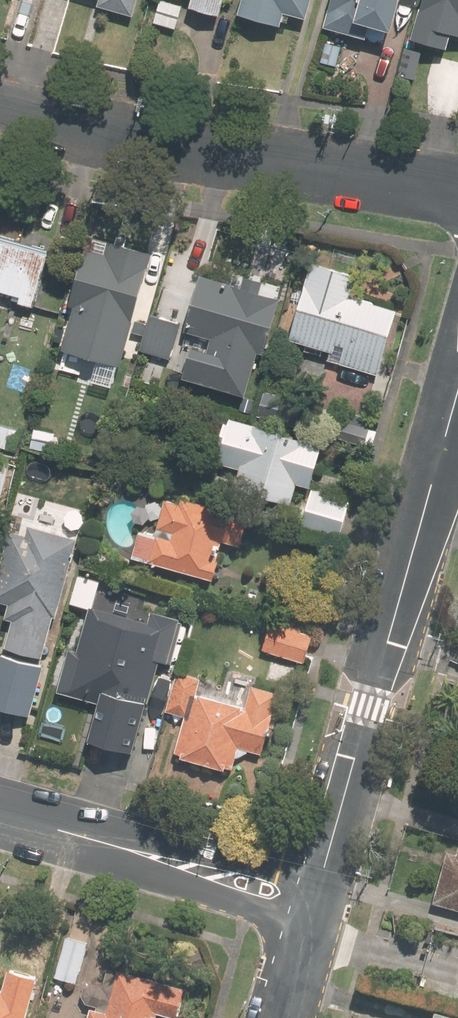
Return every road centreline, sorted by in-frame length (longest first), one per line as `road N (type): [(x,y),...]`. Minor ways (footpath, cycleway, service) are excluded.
road 1 (residential): [(457,394),(317,884)]
road 2 (residential): [(457,189),(108,135),(0,107)]
road 3 (residential): [(306,922),(153,872),(111,844)]
road 4 (residential): [(111,844),(162,844),(317,884)]

